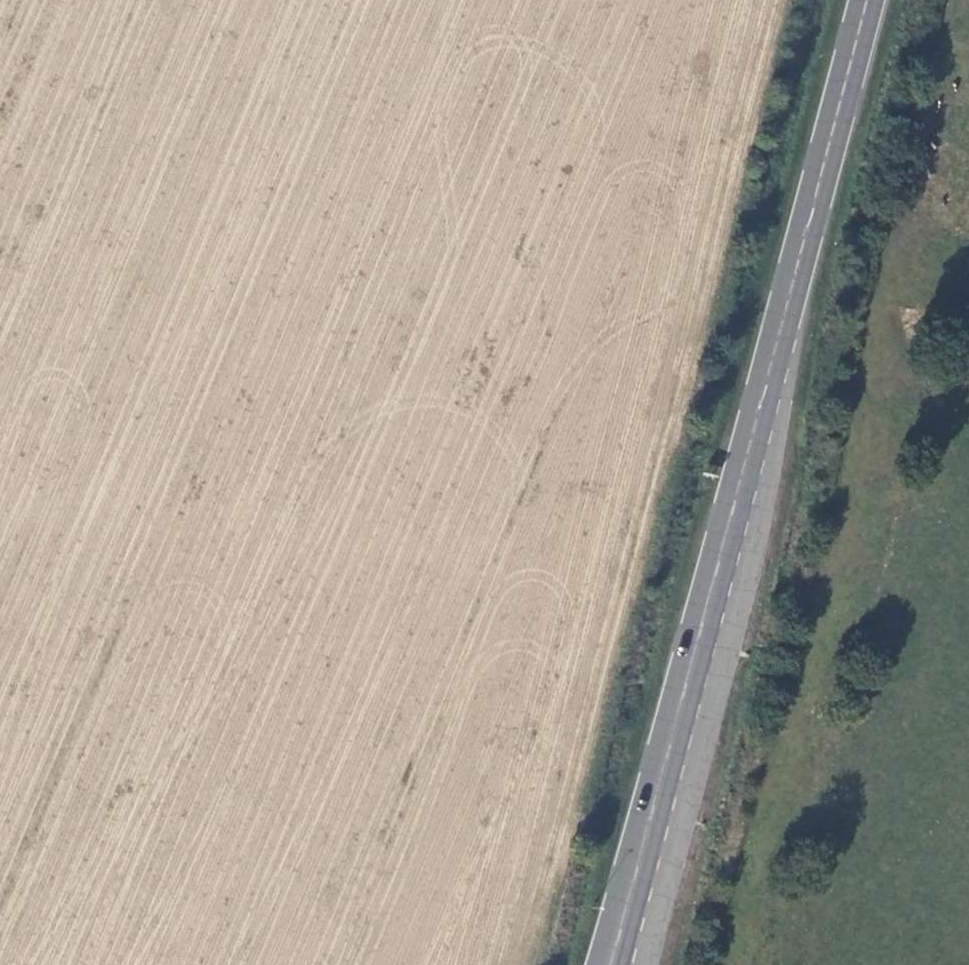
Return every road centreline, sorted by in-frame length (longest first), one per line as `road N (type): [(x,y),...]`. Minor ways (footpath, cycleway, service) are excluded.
road 1 (primary): [(619,964),(876,0)]

